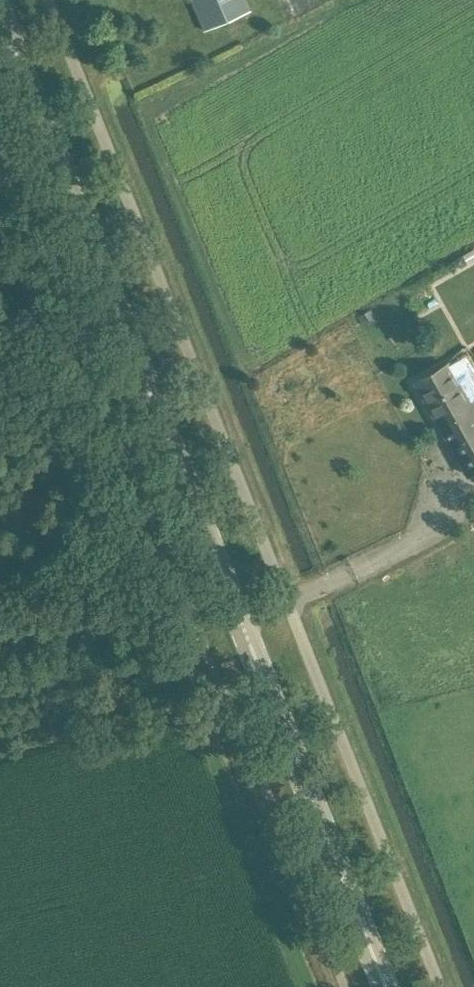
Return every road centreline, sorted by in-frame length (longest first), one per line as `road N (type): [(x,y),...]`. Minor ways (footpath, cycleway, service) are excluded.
road 1 (primary): [(238,620),(0,15)]
road 2 (unclassified): [(289,601),(53,0)]
road 3 (unclassified): [(448,986),(289,601)]
road 4 (primary): [(384,986),(238,620)]
road 5 (track): [(222,684),(0,740)]

